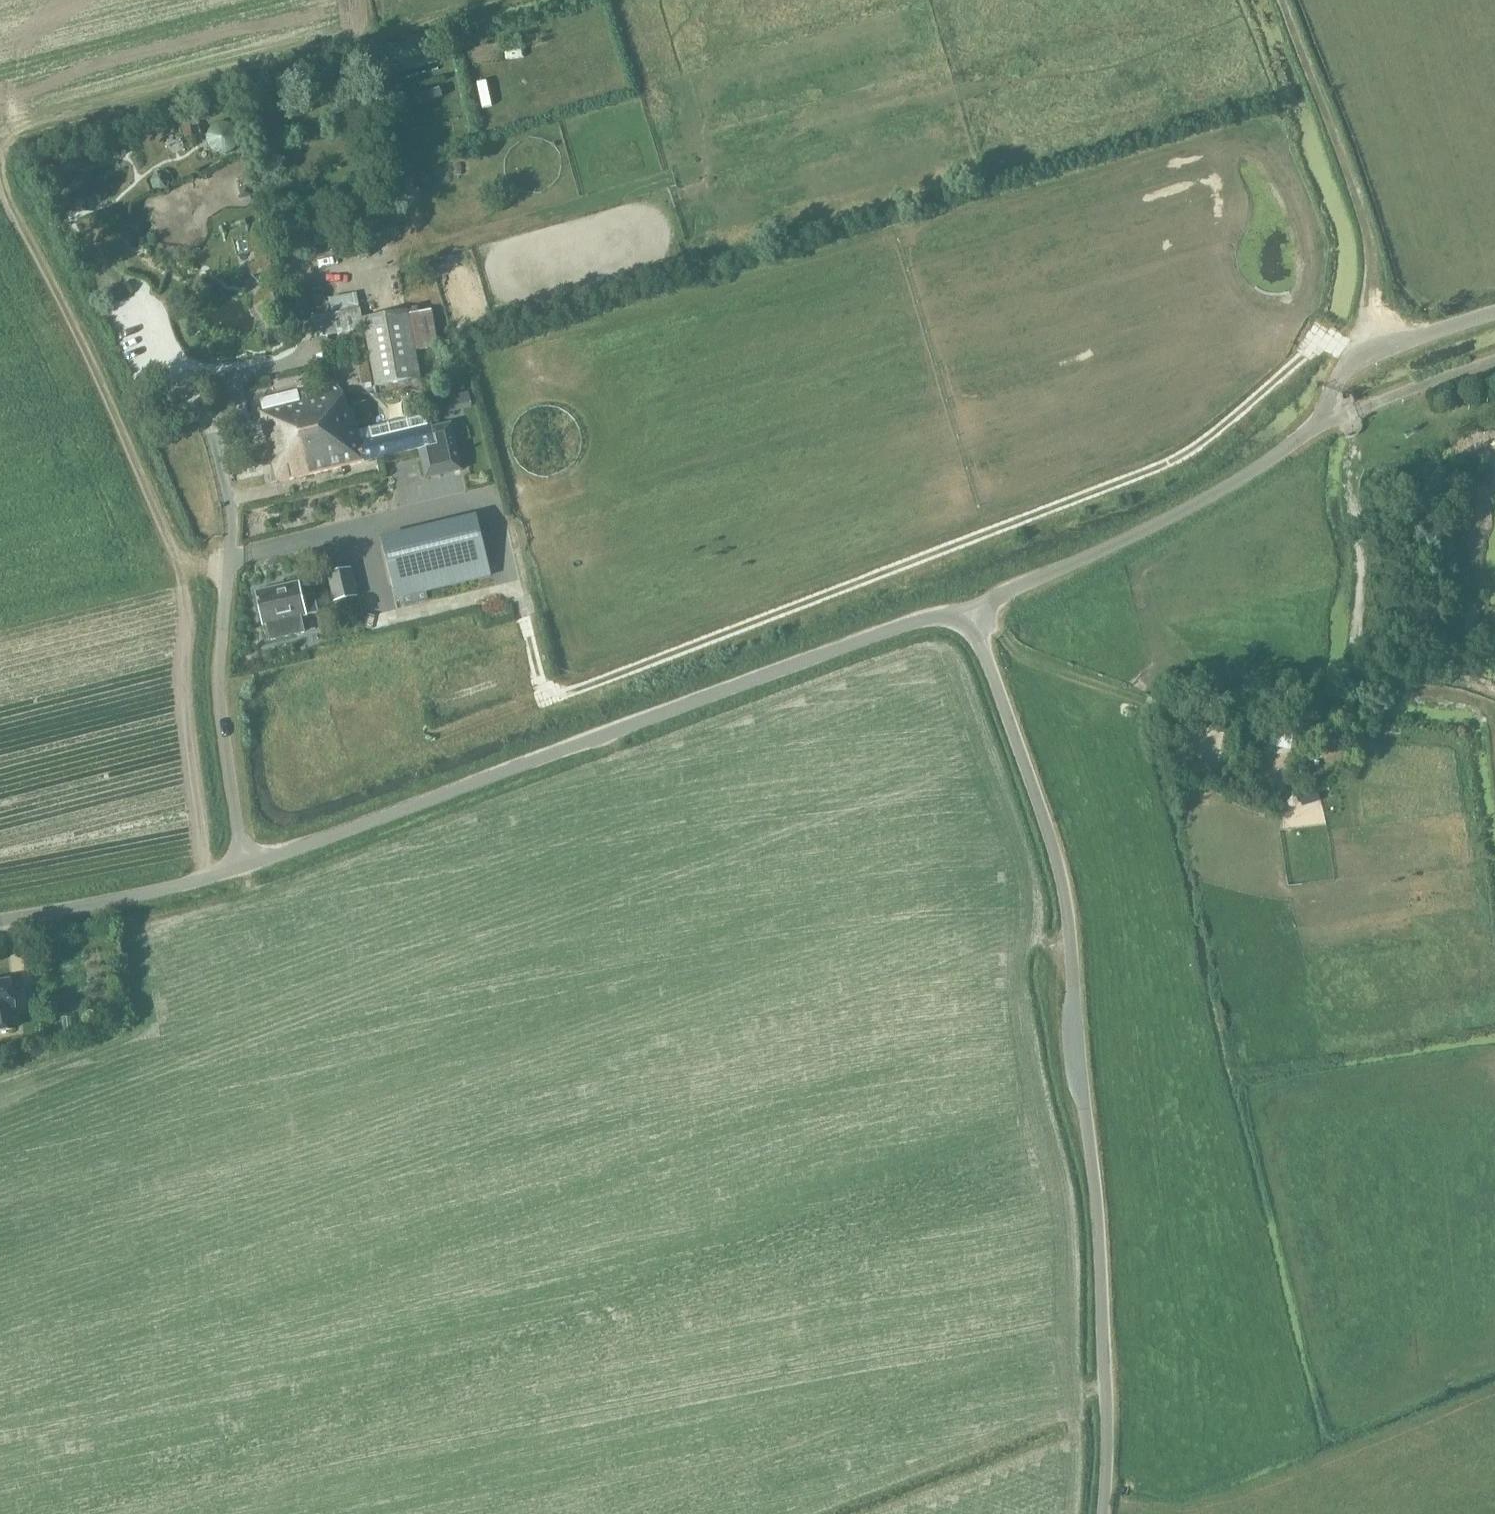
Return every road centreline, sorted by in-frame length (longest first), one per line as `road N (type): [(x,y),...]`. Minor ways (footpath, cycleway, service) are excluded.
road 1 (track): [(487,500),(541,685),(553,696),(1178,460),(1321,340),(1359,358)]
road 2 (unclassified): [(0,921),(139,897),(927,618),(968,616)]
road 3 (unclassified): [(1103,1513),(1104,1296),(1069,910),(1055,848),(968,616)]
road 4 (unclassified): [(968,616),(1262,471),(1331,419)]
road 5 (track): [(1376,351),(1370,239),(1283,0)]
road 6 (track): [(1494,362),(1361,409)]

